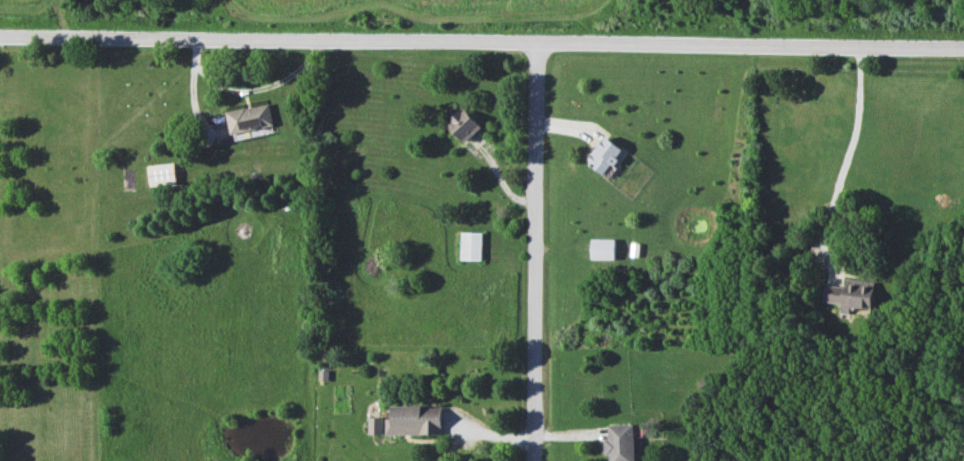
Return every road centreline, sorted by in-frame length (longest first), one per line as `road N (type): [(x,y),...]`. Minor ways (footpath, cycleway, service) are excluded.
road 1 (residential): [(963,48),(0,39)]
road 2 (residential): [(543,43),(528,460)]

